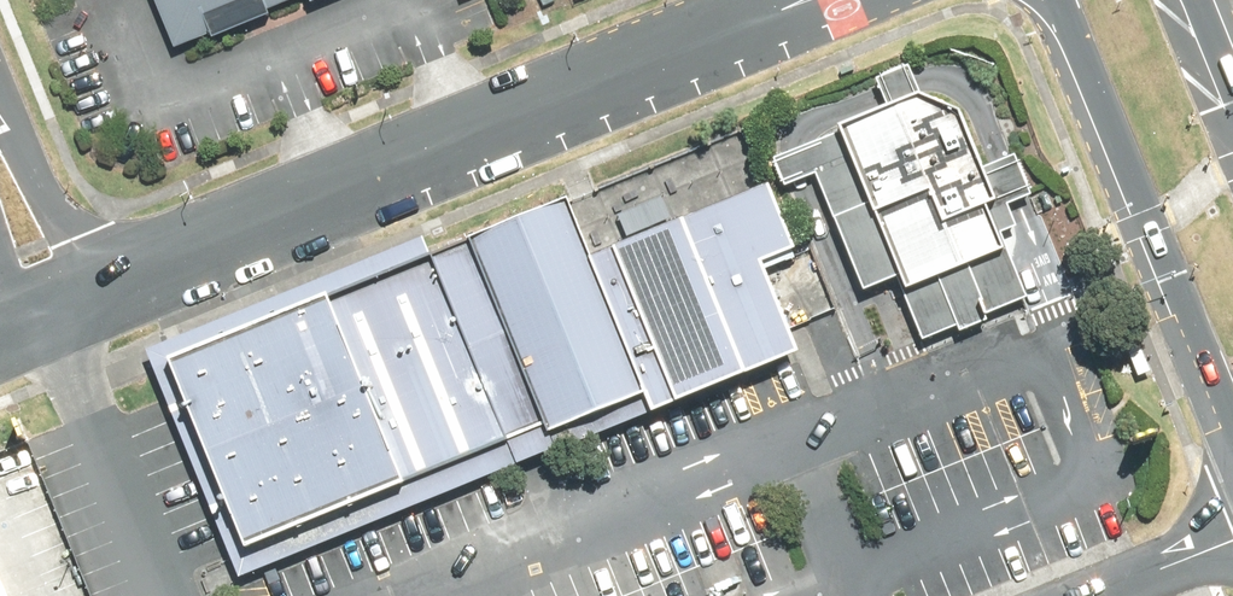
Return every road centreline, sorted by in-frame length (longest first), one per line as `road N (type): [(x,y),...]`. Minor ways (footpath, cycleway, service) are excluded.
road 1 (residential): [(725,20),(107,275)]
road 2 (primary): [(1232,434),(1060,0)]
road 3 (residential): [(0,111),(60,220),(107,275)]
road 4 (residential): [(864,0),(816,17),(725,20)]

